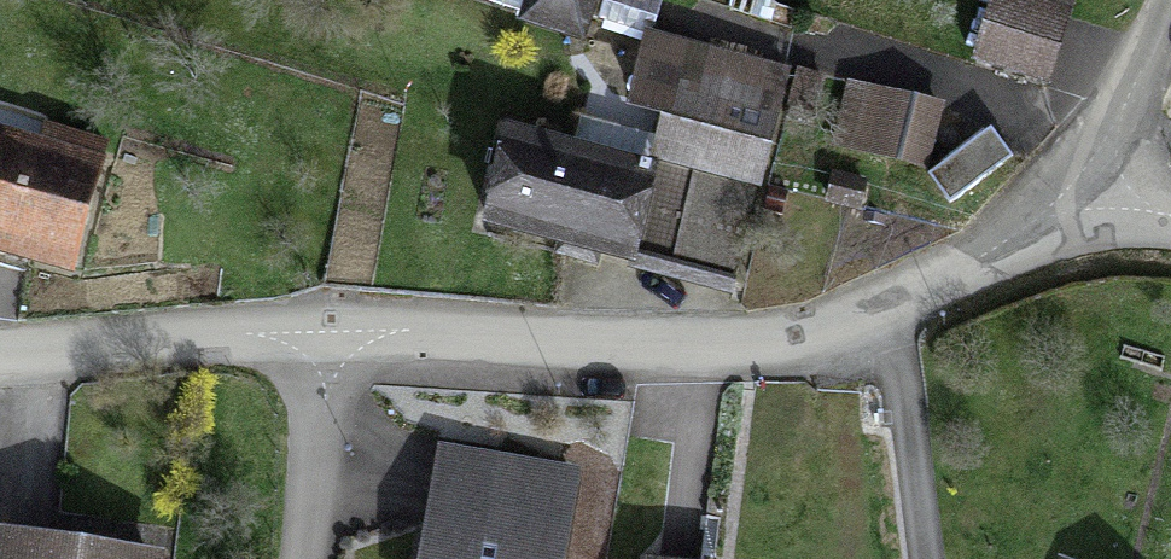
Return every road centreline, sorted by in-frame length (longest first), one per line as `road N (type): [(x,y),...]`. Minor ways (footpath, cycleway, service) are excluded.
road 1 (residential): [(312,337),(443,340),(650,368),(794,349),(928,293),(1082,179)]
road 2 (residential): [(0,367),(312,337)]
road 3 (residential): [(297,558),(314,467),(312,337)]
road 4 (residential): [(1082,179),(1170,20)]

